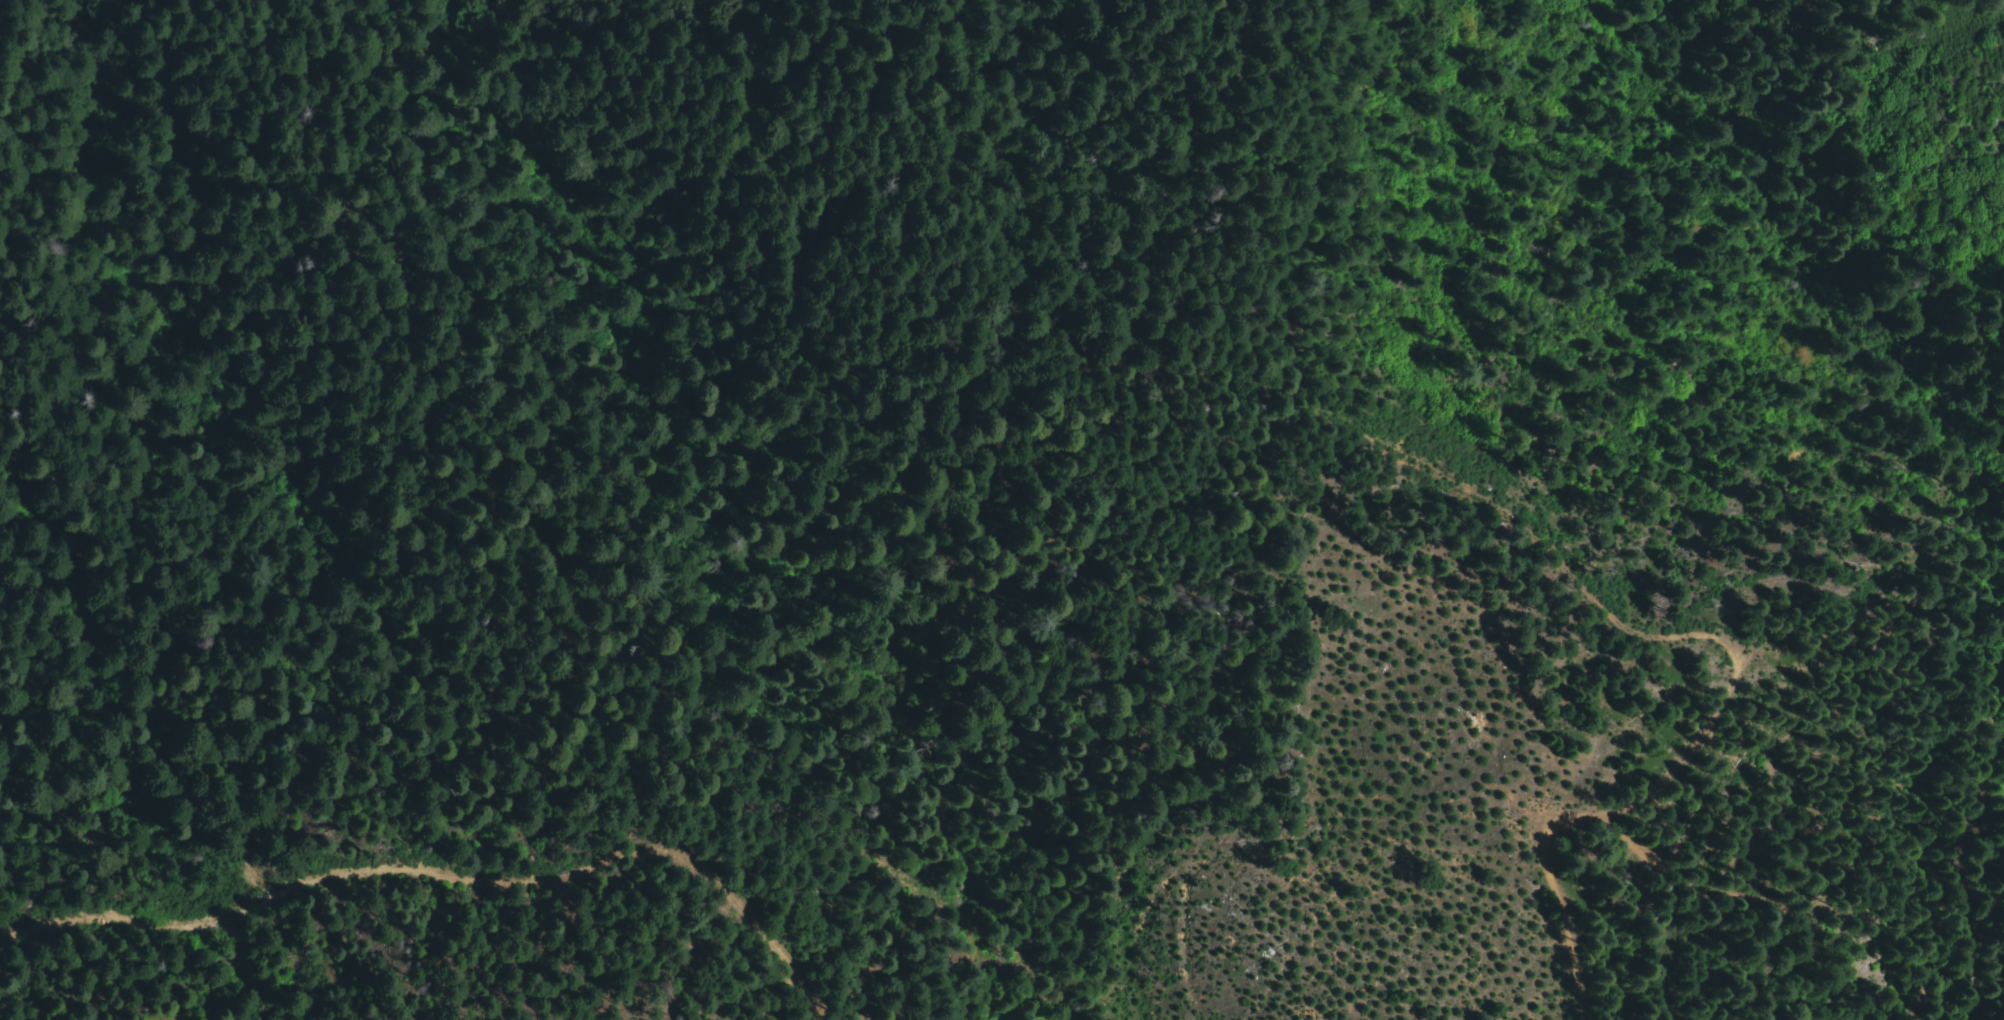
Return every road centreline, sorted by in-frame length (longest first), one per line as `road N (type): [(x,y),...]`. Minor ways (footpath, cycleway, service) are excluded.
road 1 (residential): [(86,916),(143,914),(425,854),(517,884),(669,834),(729,861),(807,950),(842,1019)]
road 2 (track): [(1591,1019),(1535,886),(1535,848),(1566,817),(1624,831),(1715,894),(1759,948),(1838,983),(1864,1019)]
road 3 (track): [(1958,1019),(1970,973),(1979,824),(2003,800)]

